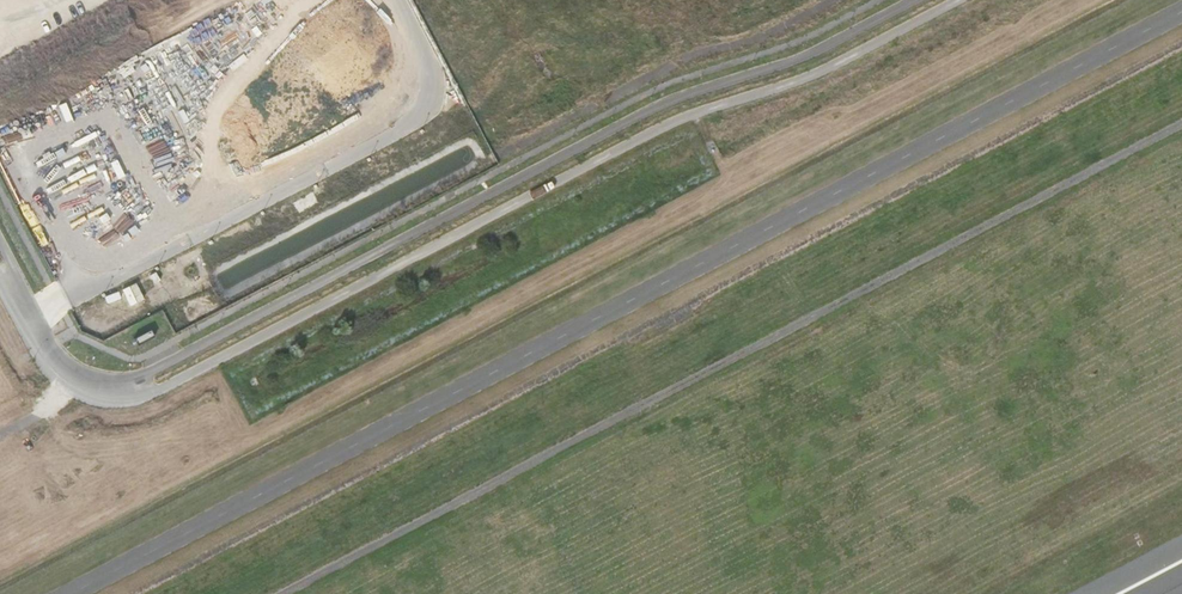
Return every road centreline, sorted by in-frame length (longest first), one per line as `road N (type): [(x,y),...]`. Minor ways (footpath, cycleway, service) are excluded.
road 1 (track): [(1181,43),(129,593)]
road 2 (track): [(291,593),(1181,127)]

